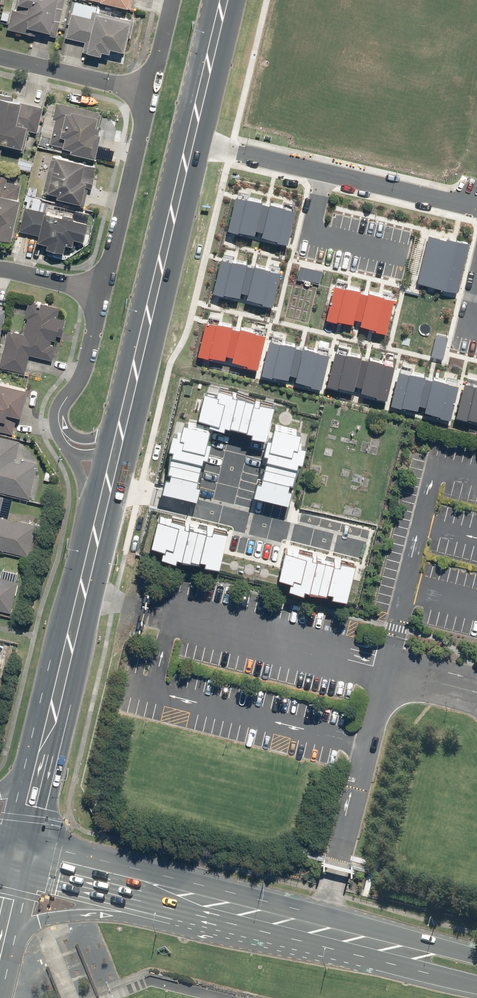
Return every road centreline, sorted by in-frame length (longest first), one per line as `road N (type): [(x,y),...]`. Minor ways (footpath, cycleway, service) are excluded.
road 1 (secondary): [(224,0),(124,443)]
road 2 (secondary): [(205,904),(39,921),(0,966)]
road 3 (secondary): [(205,904),(412,954)]
road 4 (residential): [(149,91),(102,290)]
road 5 (secondary): [(22,857),(205,904)]
road 6 (residential): [(0,56),(149,91)]
road 7 (secondary): [(22,857),(57,722)]
road 8 (residential): [(102,290),(85,366),(58,421)]
road 9 (secondary): [(105,522),(74,645)]

